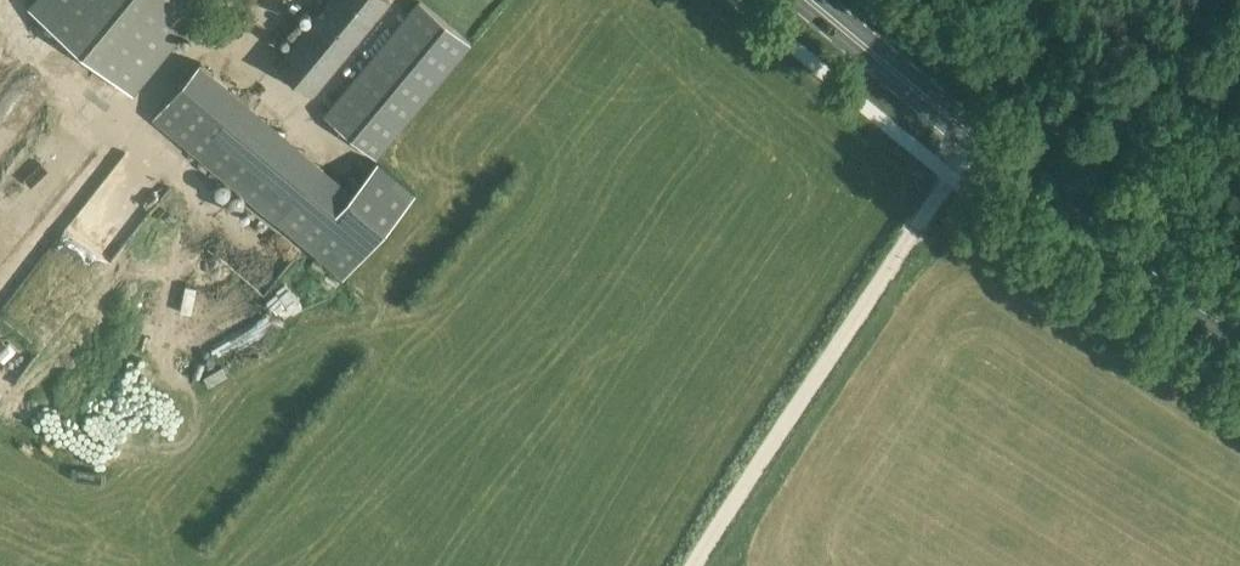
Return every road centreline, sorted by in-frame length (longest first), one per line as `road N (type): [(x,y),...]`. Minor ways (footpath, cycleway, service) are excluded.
road 1 (unclassified): [(692,565),(977,138)]
road 2 (primary): [(1239,334),(1083,226),(977,138)]
road 3 (primary): [(977,138),(812,0)]

